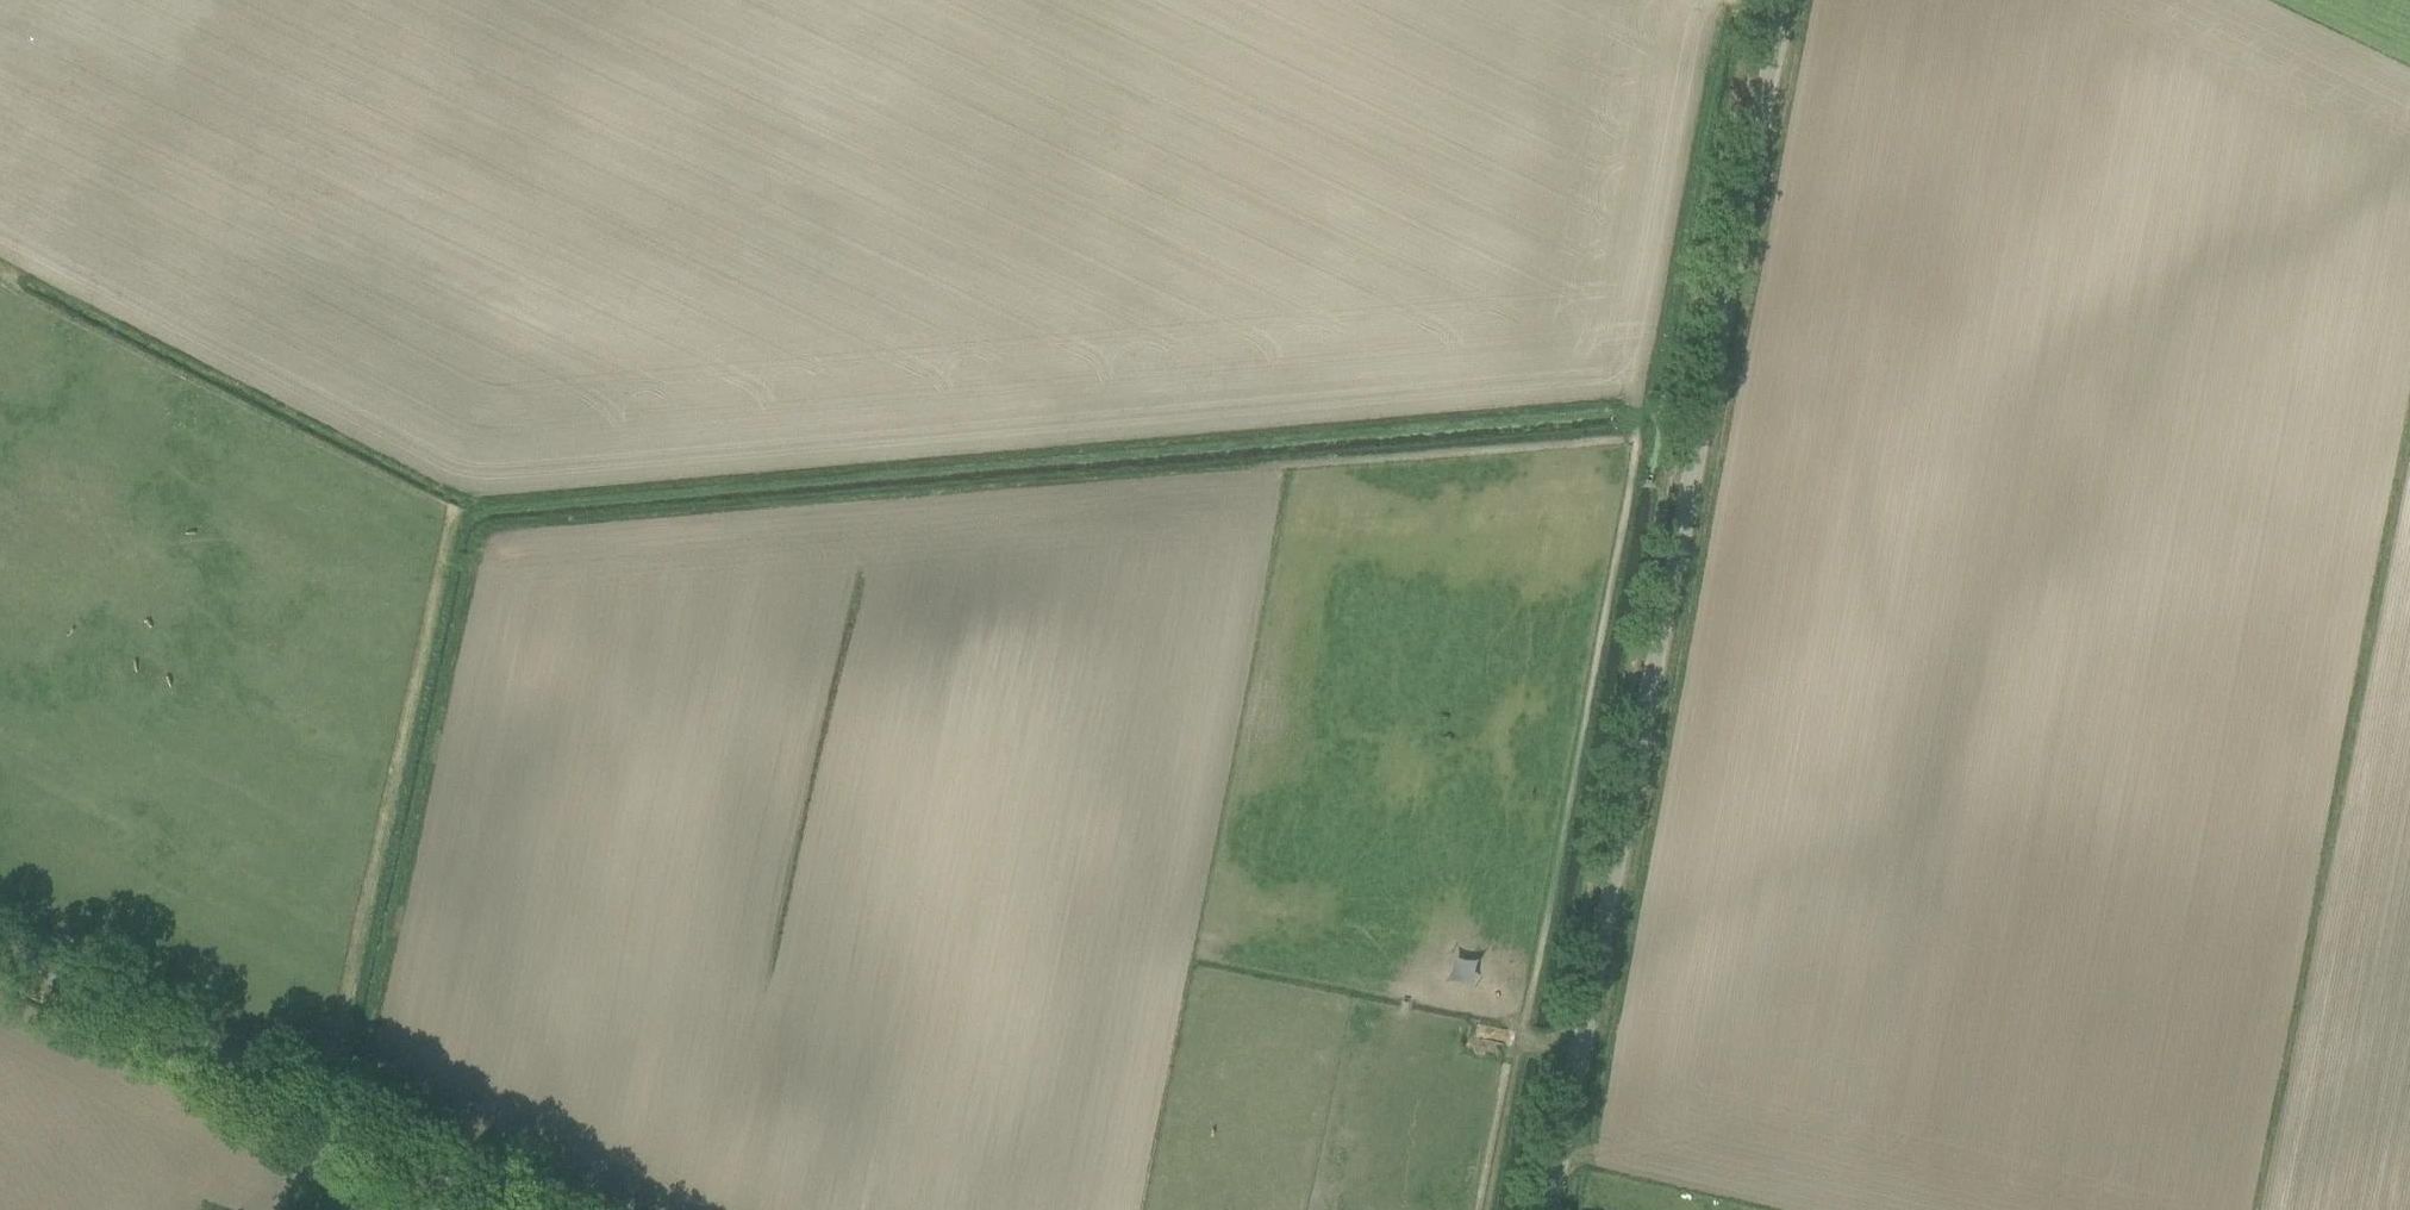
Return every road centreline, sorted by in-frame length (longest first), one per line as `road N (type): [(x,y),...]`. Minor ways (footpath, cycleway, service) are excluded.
road 1 (unclassified): [(1546,1209),(1773,0)]
road 2 (unclassified): [(490,1209),(0,951)]

